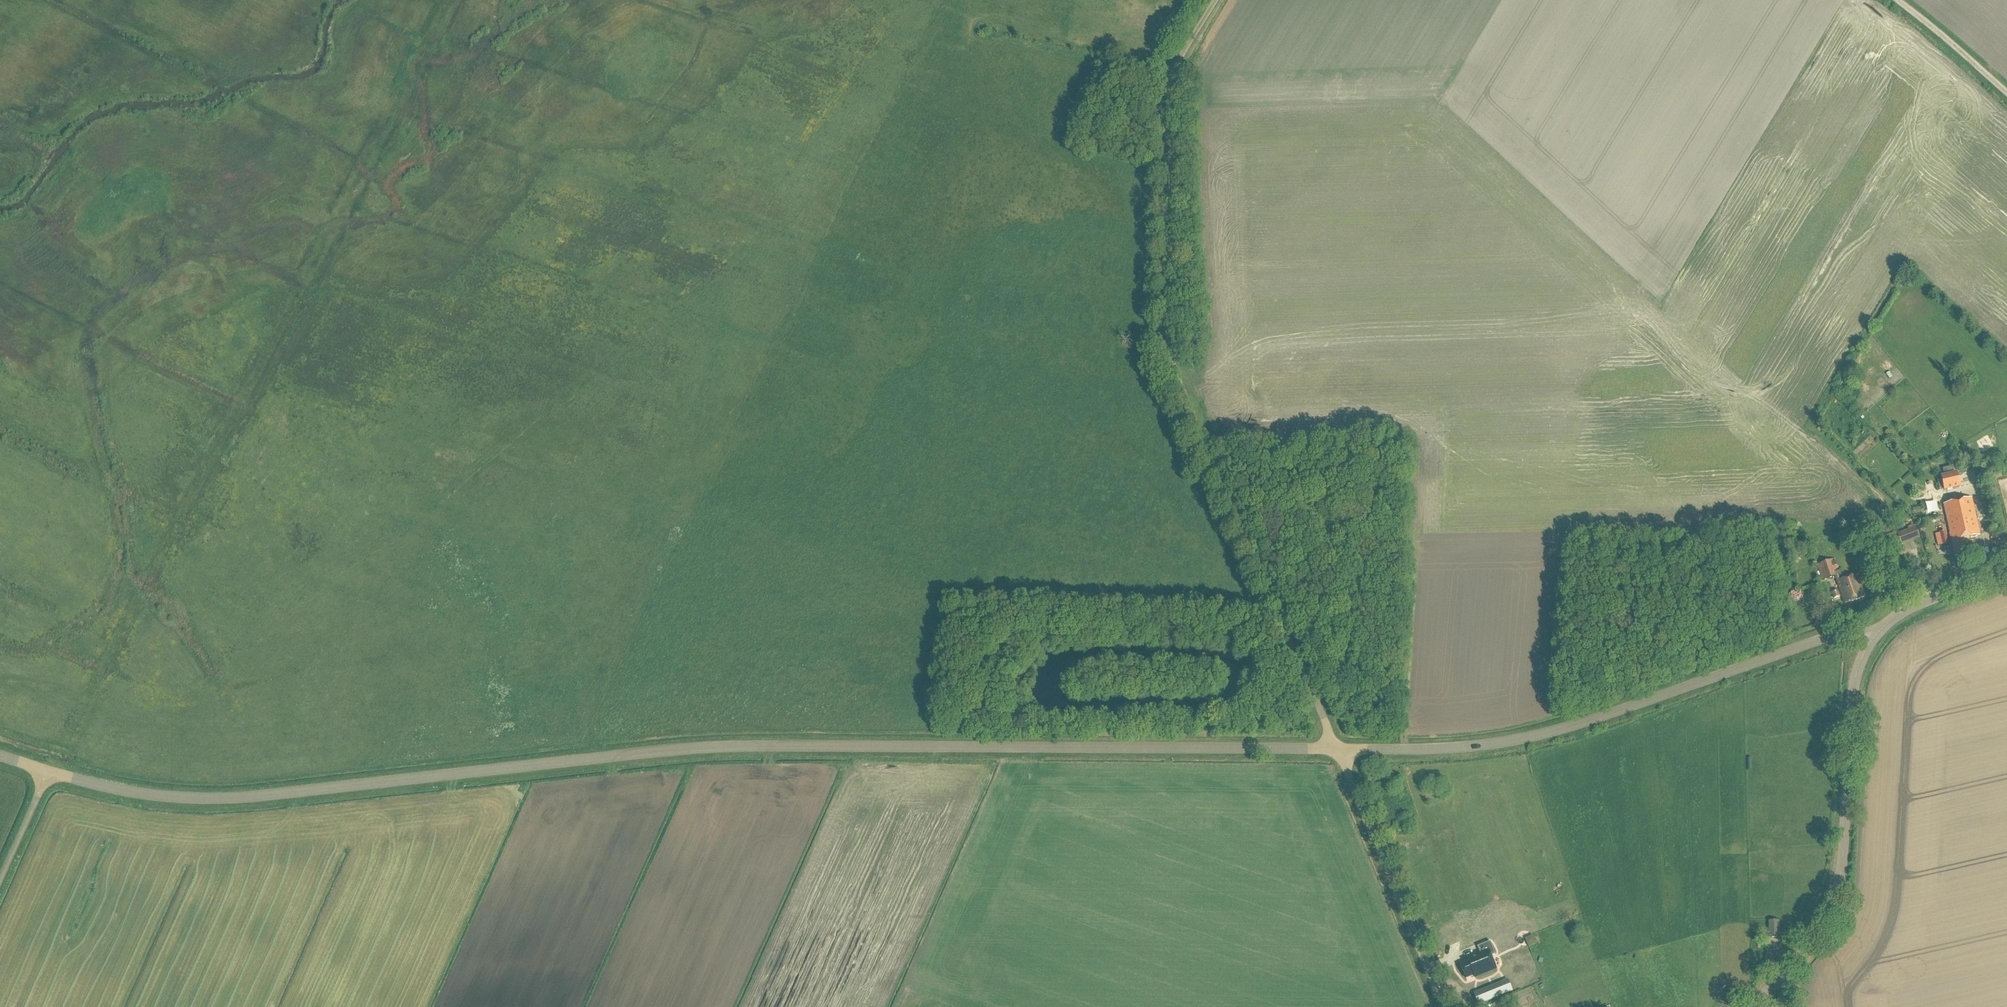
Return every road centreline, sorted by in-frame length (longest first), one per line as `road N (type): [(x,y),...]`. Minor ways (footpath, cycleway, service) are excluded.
road 1 (tertiary): [(1337,749),(723,746),(223,799),(128,792),(48,773)]
road 2 (unclassified): [(1337,749),(1168,348),(1170,86),(1215,0)]
road 3 (tertiary): [(1337,749),(1440,750),(1555,733),(1831,636),(1850,632),(1871,640)]
road 4 (tertiary): [(1753,1006),(1811,939),(1833,899),(1852,690),(1871,640)]
road 5 (unclassified): [(1444,1006),(1337,749)]
road 6 (tertiary): [(1871,640),(1925,600),(2006,570)]
road 7 (unclassified): [(2006,94),(1897,0)]

